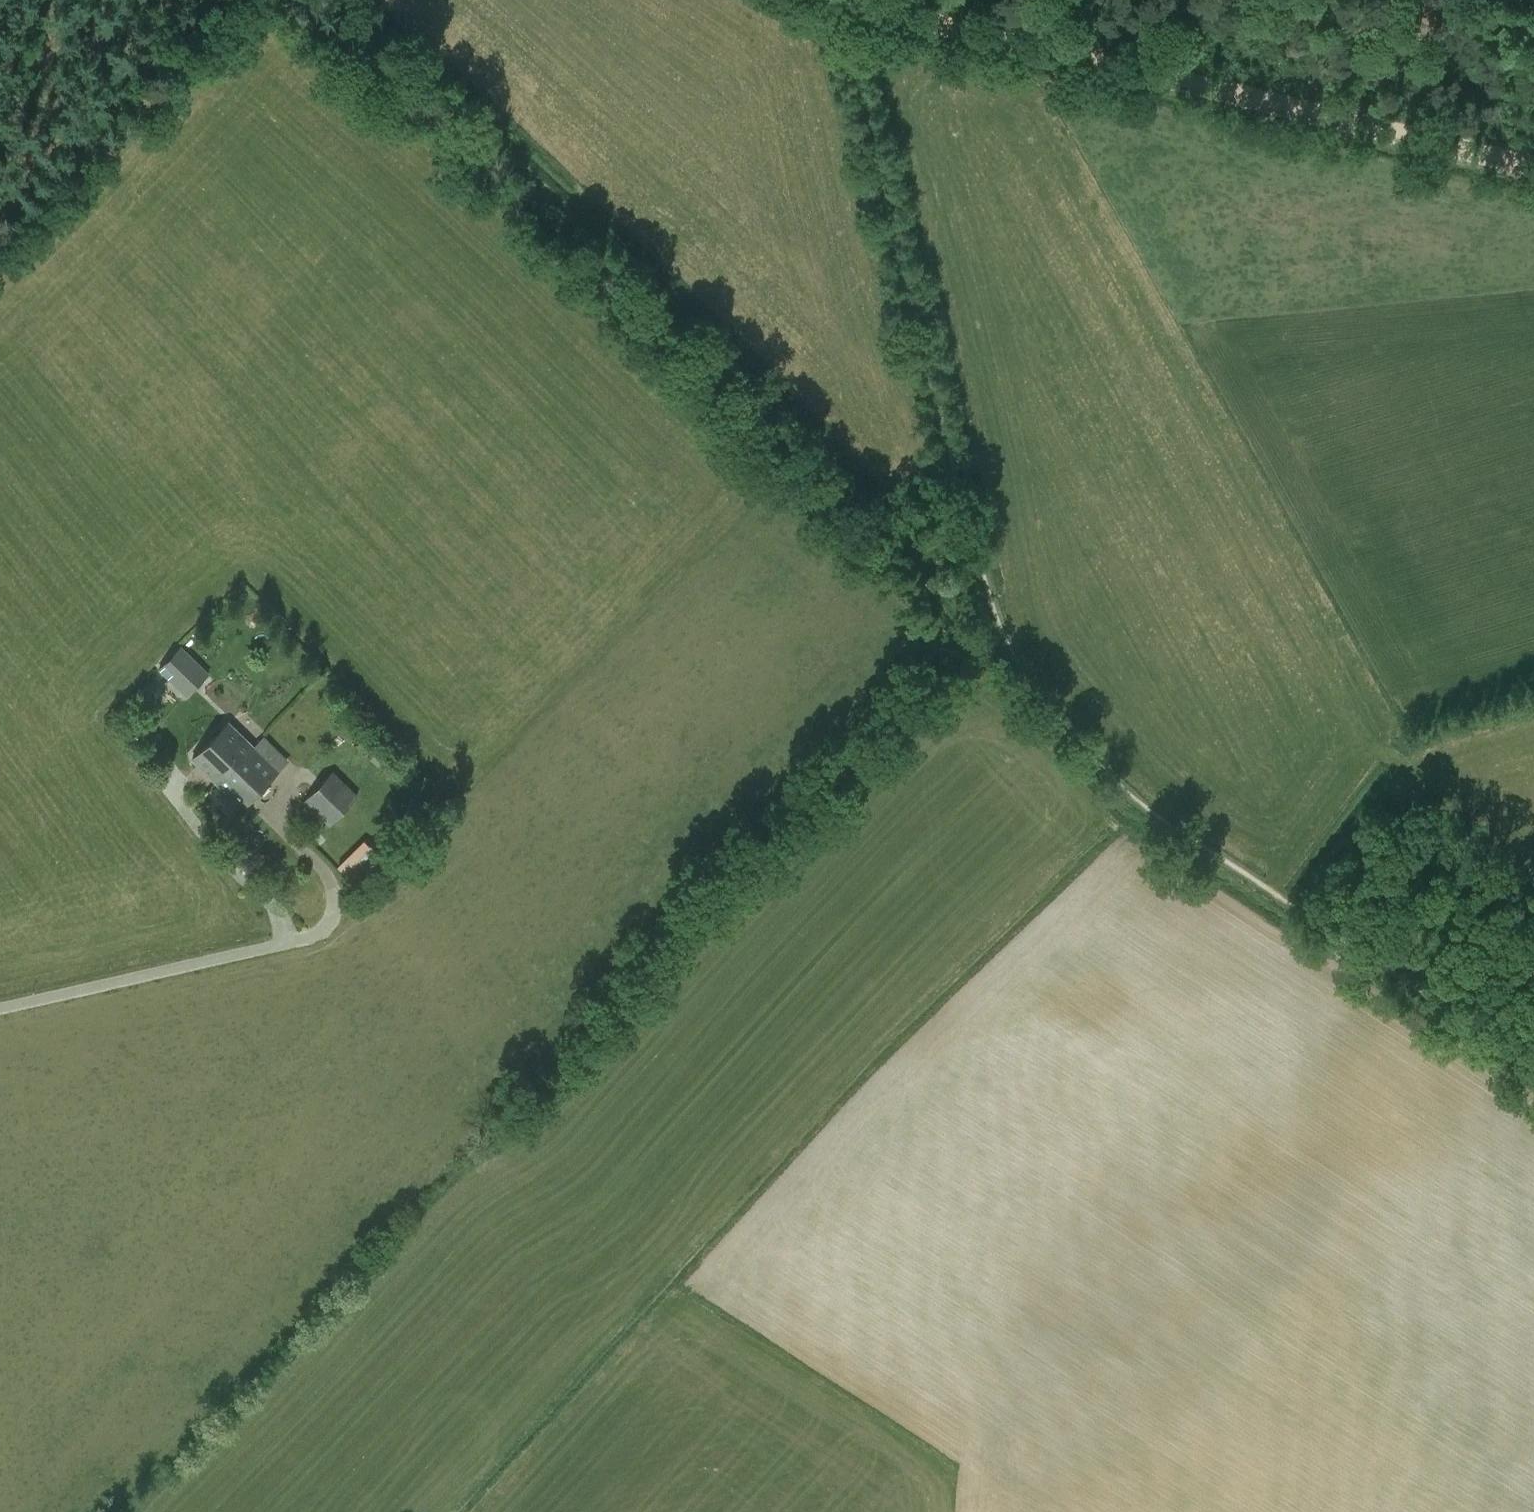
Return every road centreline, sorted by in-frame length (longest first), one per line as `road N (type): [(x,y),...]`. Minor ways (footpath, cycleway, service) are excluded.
road 1 (track): [(851,0),(1533,163)]

